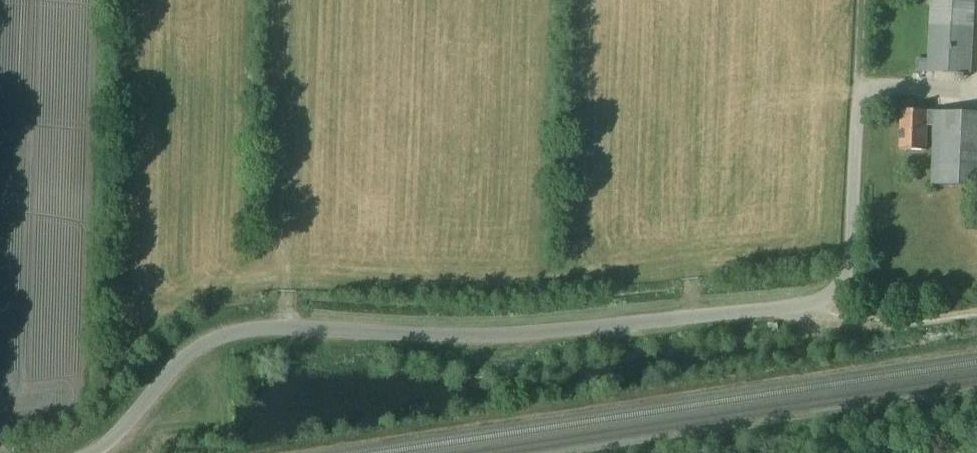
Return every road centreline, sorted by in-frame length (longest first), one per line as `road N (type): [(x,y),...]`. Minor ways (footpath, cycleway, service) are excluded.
road 1 (unclassified): [(93,452),(192,351),(240,331),(472,335),(824,301)]

